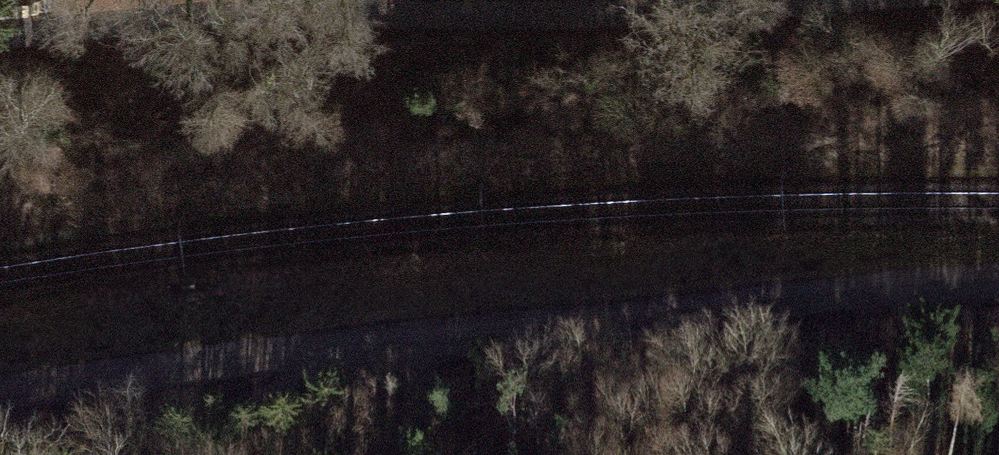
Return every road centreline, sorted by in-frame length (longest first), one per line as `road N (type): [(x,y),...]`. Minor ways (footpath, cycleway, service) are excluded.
road 1 (track): [(0,396),(444,331),(998,280)]
road 2 (track): [(0,33),(290,11),(433,22),(812,0)]
road 3 (track): [(95,454),(444,331)]

